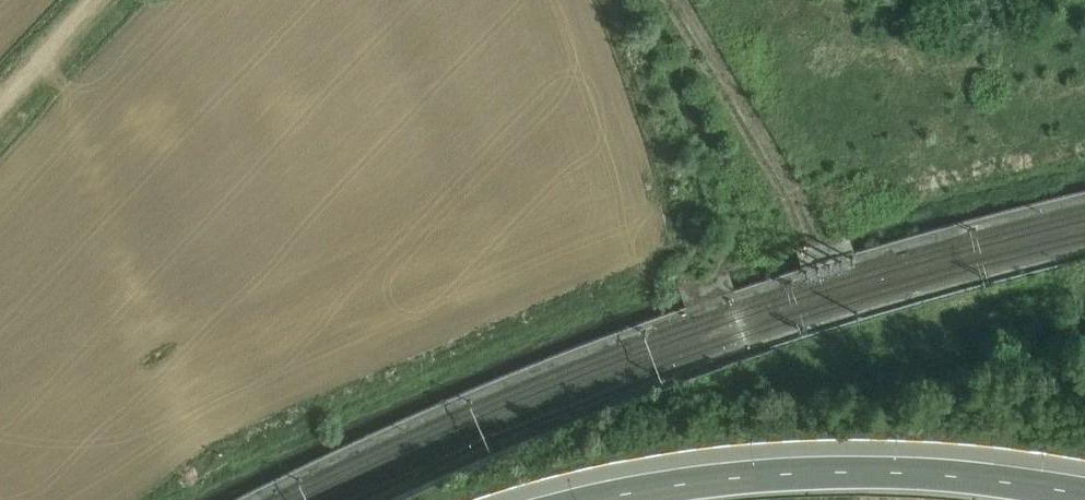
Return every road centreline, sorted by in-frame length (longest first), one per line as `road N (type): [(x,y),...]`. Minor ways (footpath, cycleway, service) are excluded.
road 1 (motorway): [(1084,491),(852,470),(691,481),(594,499)]
road 2 (track): [(0,105),(102,0)]

